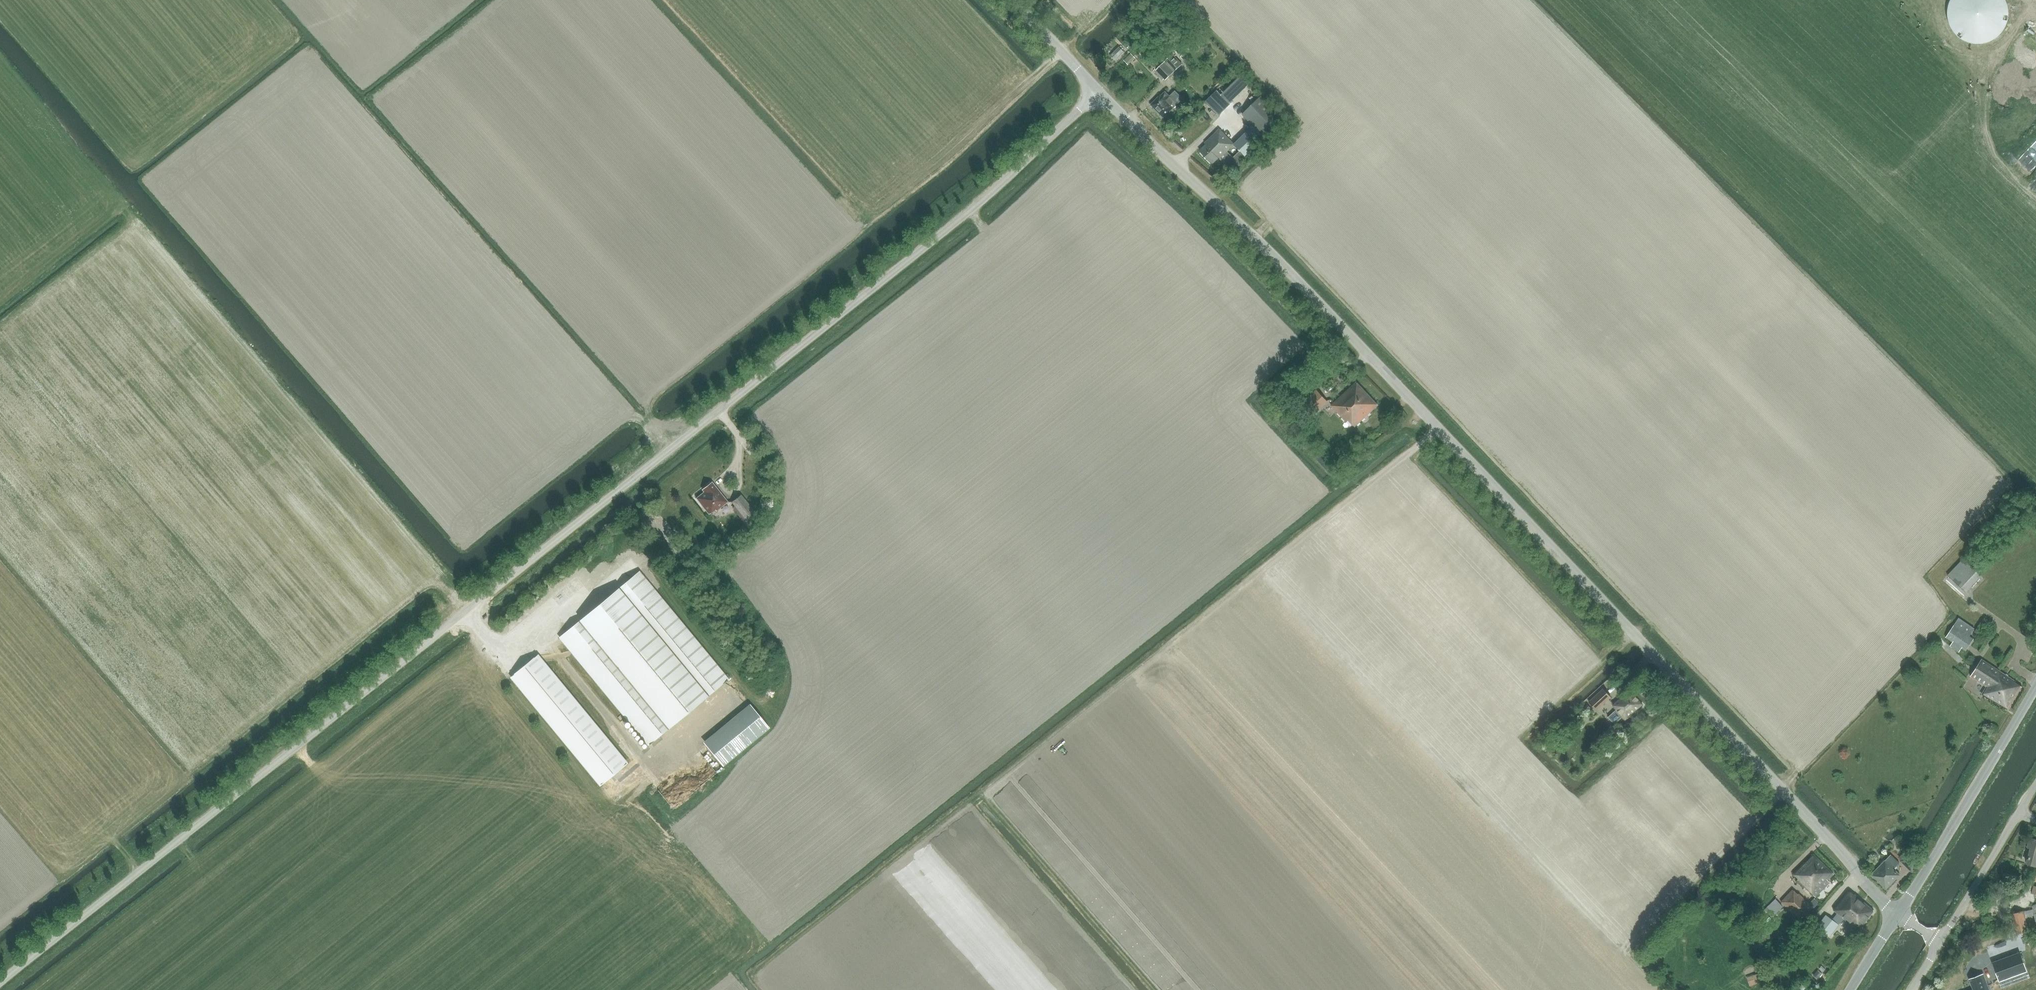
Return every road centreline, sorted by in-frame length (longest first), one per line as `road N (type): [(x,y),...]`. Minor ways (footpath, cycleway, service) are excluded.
road 1 (unclassified): [(0,985),(954,224),(1098,92)]
road 2 (tertiary): [(1897,914),(1415,397),(1098,92)]
road 3 (tertiary): [(1897,914),(2035,692)]
road 4 (unclassified): [(1940,944),(2035,789)]
road 5 (tertiary): [(1098,92),(1011,0)]

